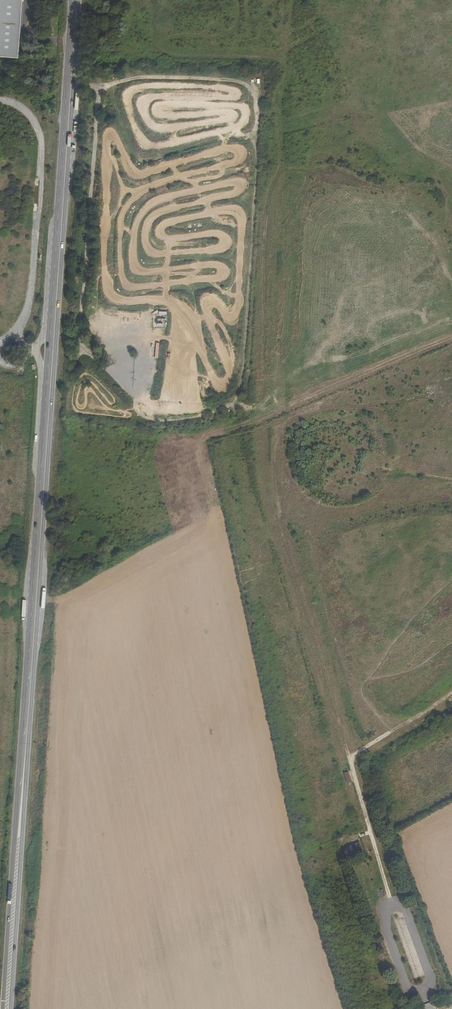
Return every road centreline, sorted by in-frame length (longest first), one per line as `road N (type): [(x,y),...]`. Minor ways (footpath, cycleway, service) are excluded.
road 1 (primary): [(25,729),(75,0)]
road 2 (track): [(451,336),(273,414),(162,429),(46,418)]
road 3 (primary): [(25,729),(3,1008)]
road 4 (primary): [(11,1008),(25,729)]

